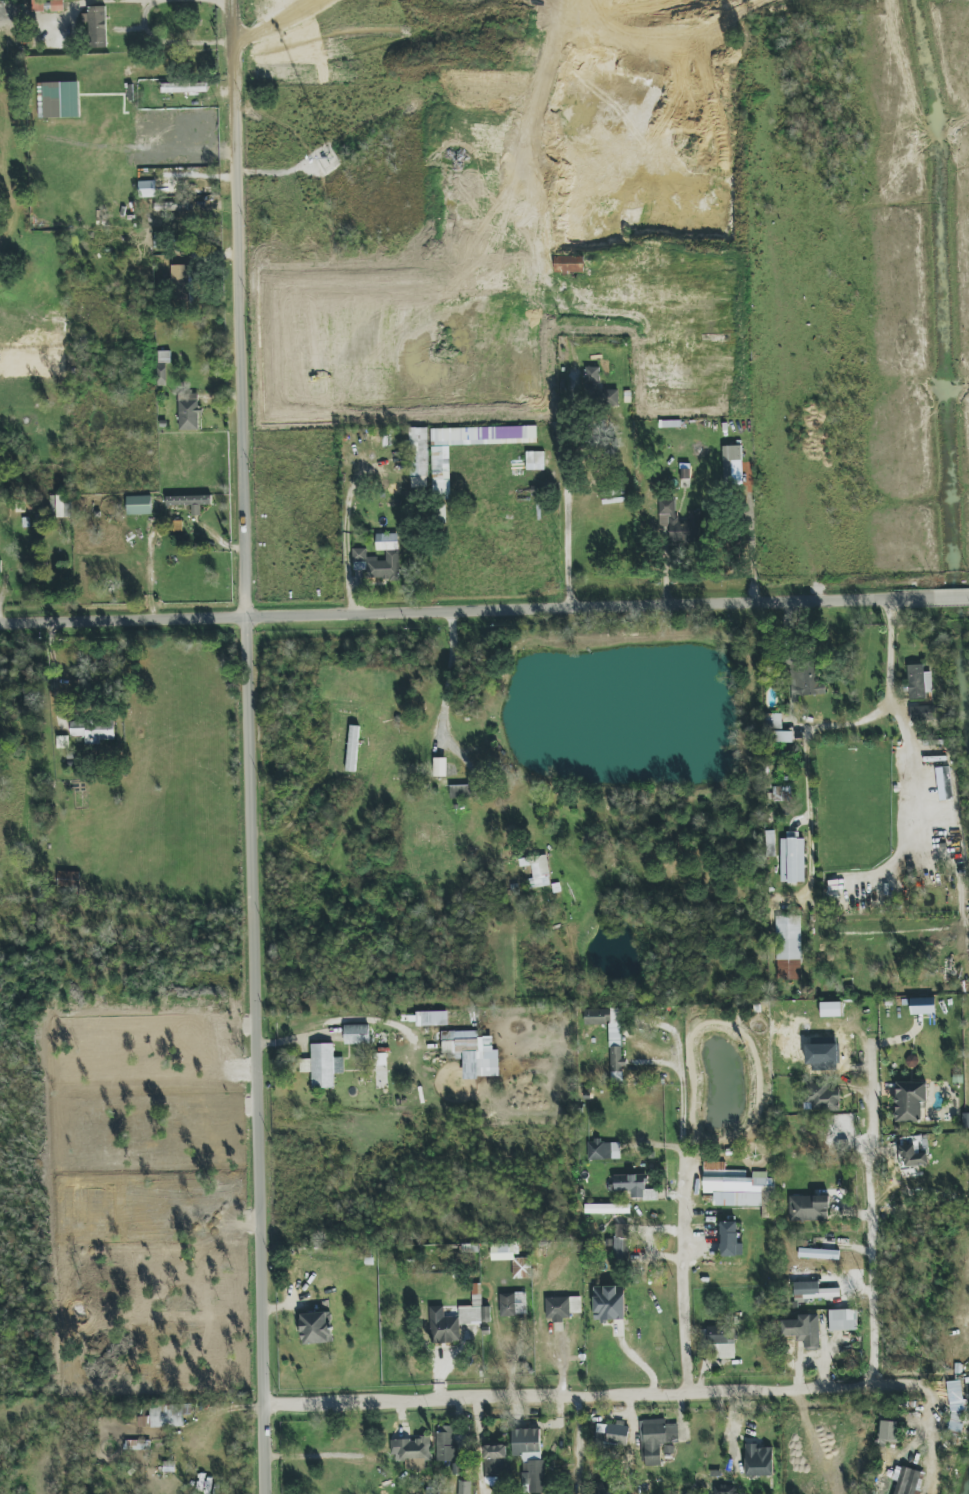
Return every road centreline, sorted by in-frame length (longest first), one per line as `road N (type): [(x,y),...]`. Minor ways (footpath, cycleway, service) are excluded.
road 1 (residential): [(272,1493),(232,0)]
road 2 (residential): [(0,621),(933,595)]
road 3 (residential): [(913,1382),(270,1399)]
road 4 (residential): [(93,619),(86,233)]
road 5 (residential): [(573,606),(562,298)]

